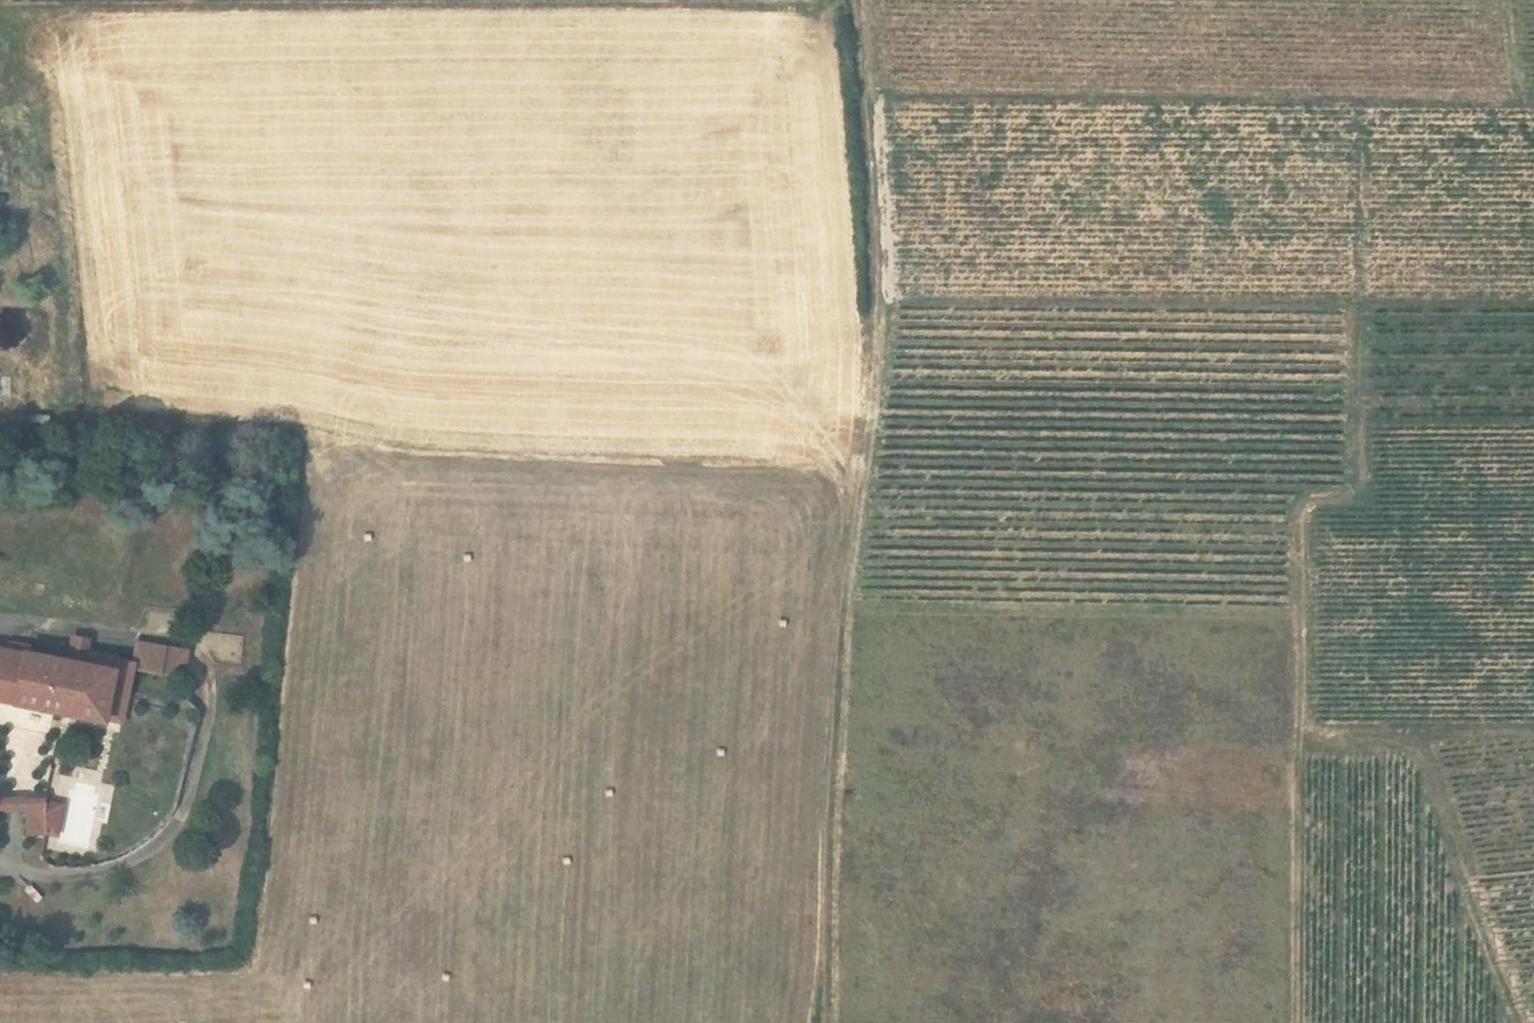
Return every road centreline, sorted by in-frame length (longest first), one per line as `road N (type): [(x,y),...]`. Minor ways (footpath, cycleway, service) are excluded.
road 1 (track): [(827,1022),(842,584),(880,320),(863,0)]

